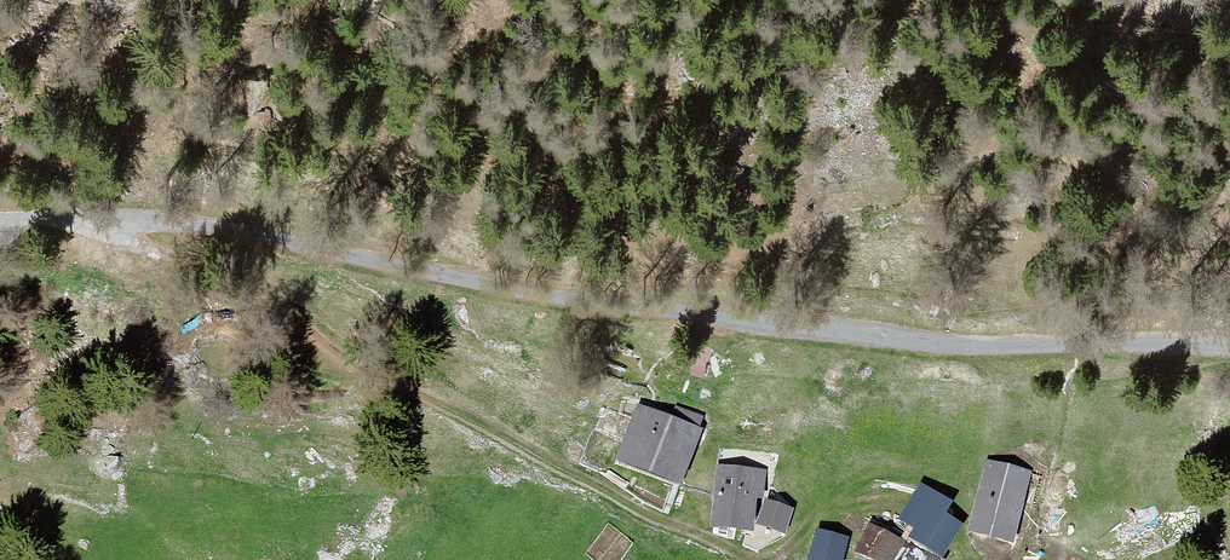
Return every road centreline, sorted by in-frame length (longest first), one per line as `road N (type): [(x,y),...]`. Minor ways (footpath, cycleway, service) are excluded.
road 1 (unclassified): [(1229,353),(795,333),(207,232),(0,224)]
road 2 (track): [(78,227),(223,290),(550,475),(725,559)]

